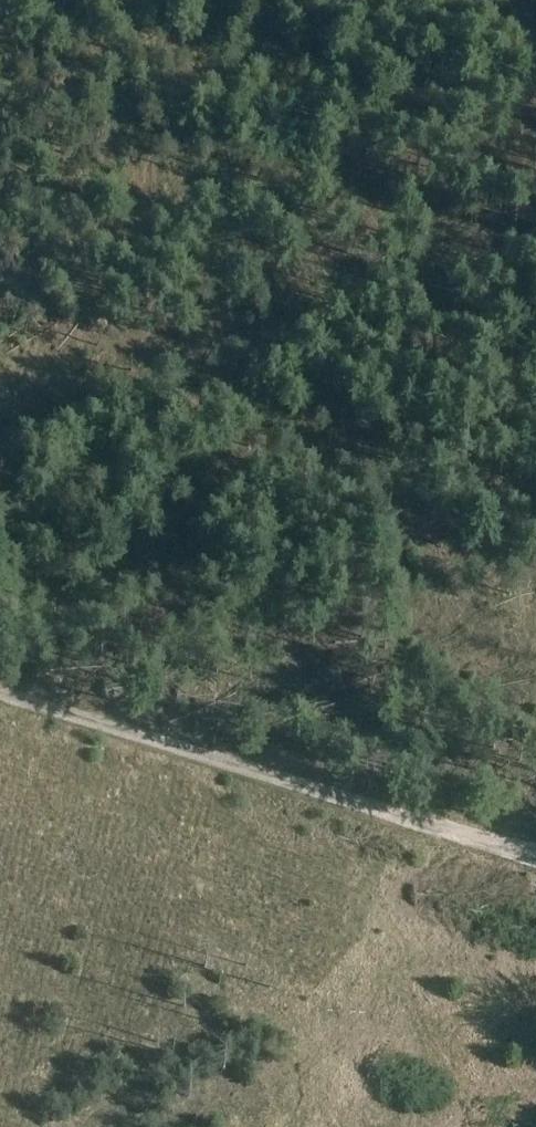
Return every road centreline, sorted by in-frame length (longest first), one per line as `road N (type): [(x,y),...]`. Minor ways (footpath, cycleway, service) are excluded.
road 1 (track): [(535,854),(0,685)]

